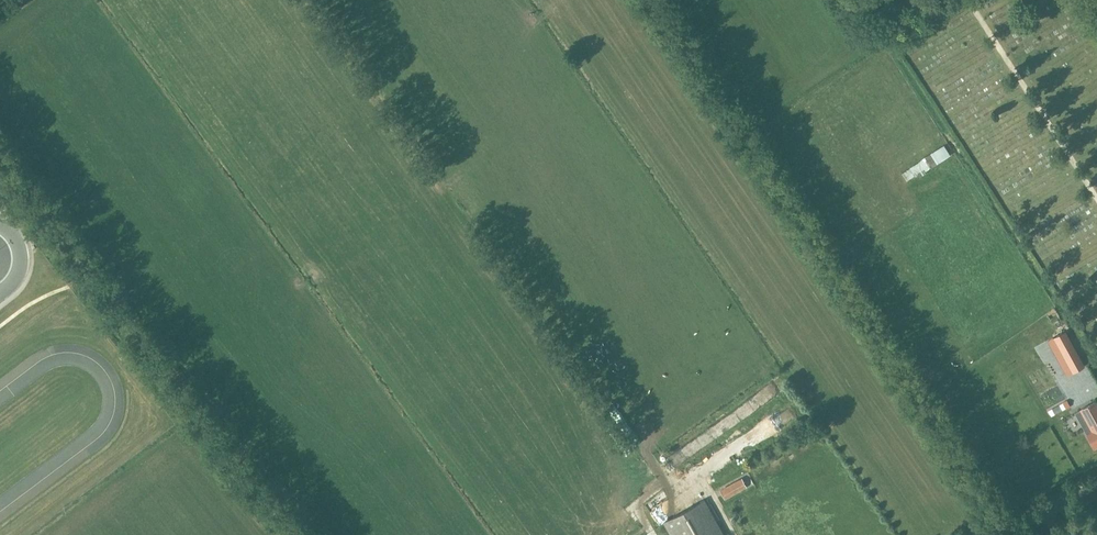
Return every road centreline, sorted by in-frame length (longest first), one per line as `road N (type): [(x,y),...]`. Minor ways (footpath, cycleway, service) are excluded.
road 1 (track): [(647,0),(1007,532)]

